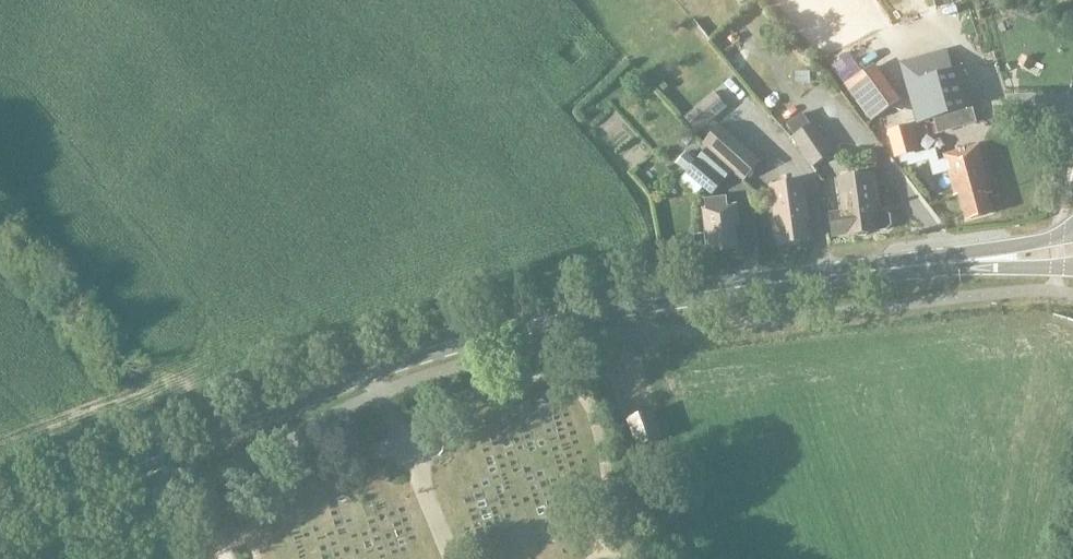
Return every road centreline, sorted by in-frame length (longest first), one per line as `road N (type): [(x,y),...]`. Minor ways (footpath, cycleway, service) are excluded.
road 1 (secondary): [(942,263),(513,325),(366,370),(173,449)]
road 2 (secondary): [(173,449),(0,518)]
road 3 (secondary): [(1072,230),(942,263)]
road 4 (secondary): [(942,263),(1072,268)]

